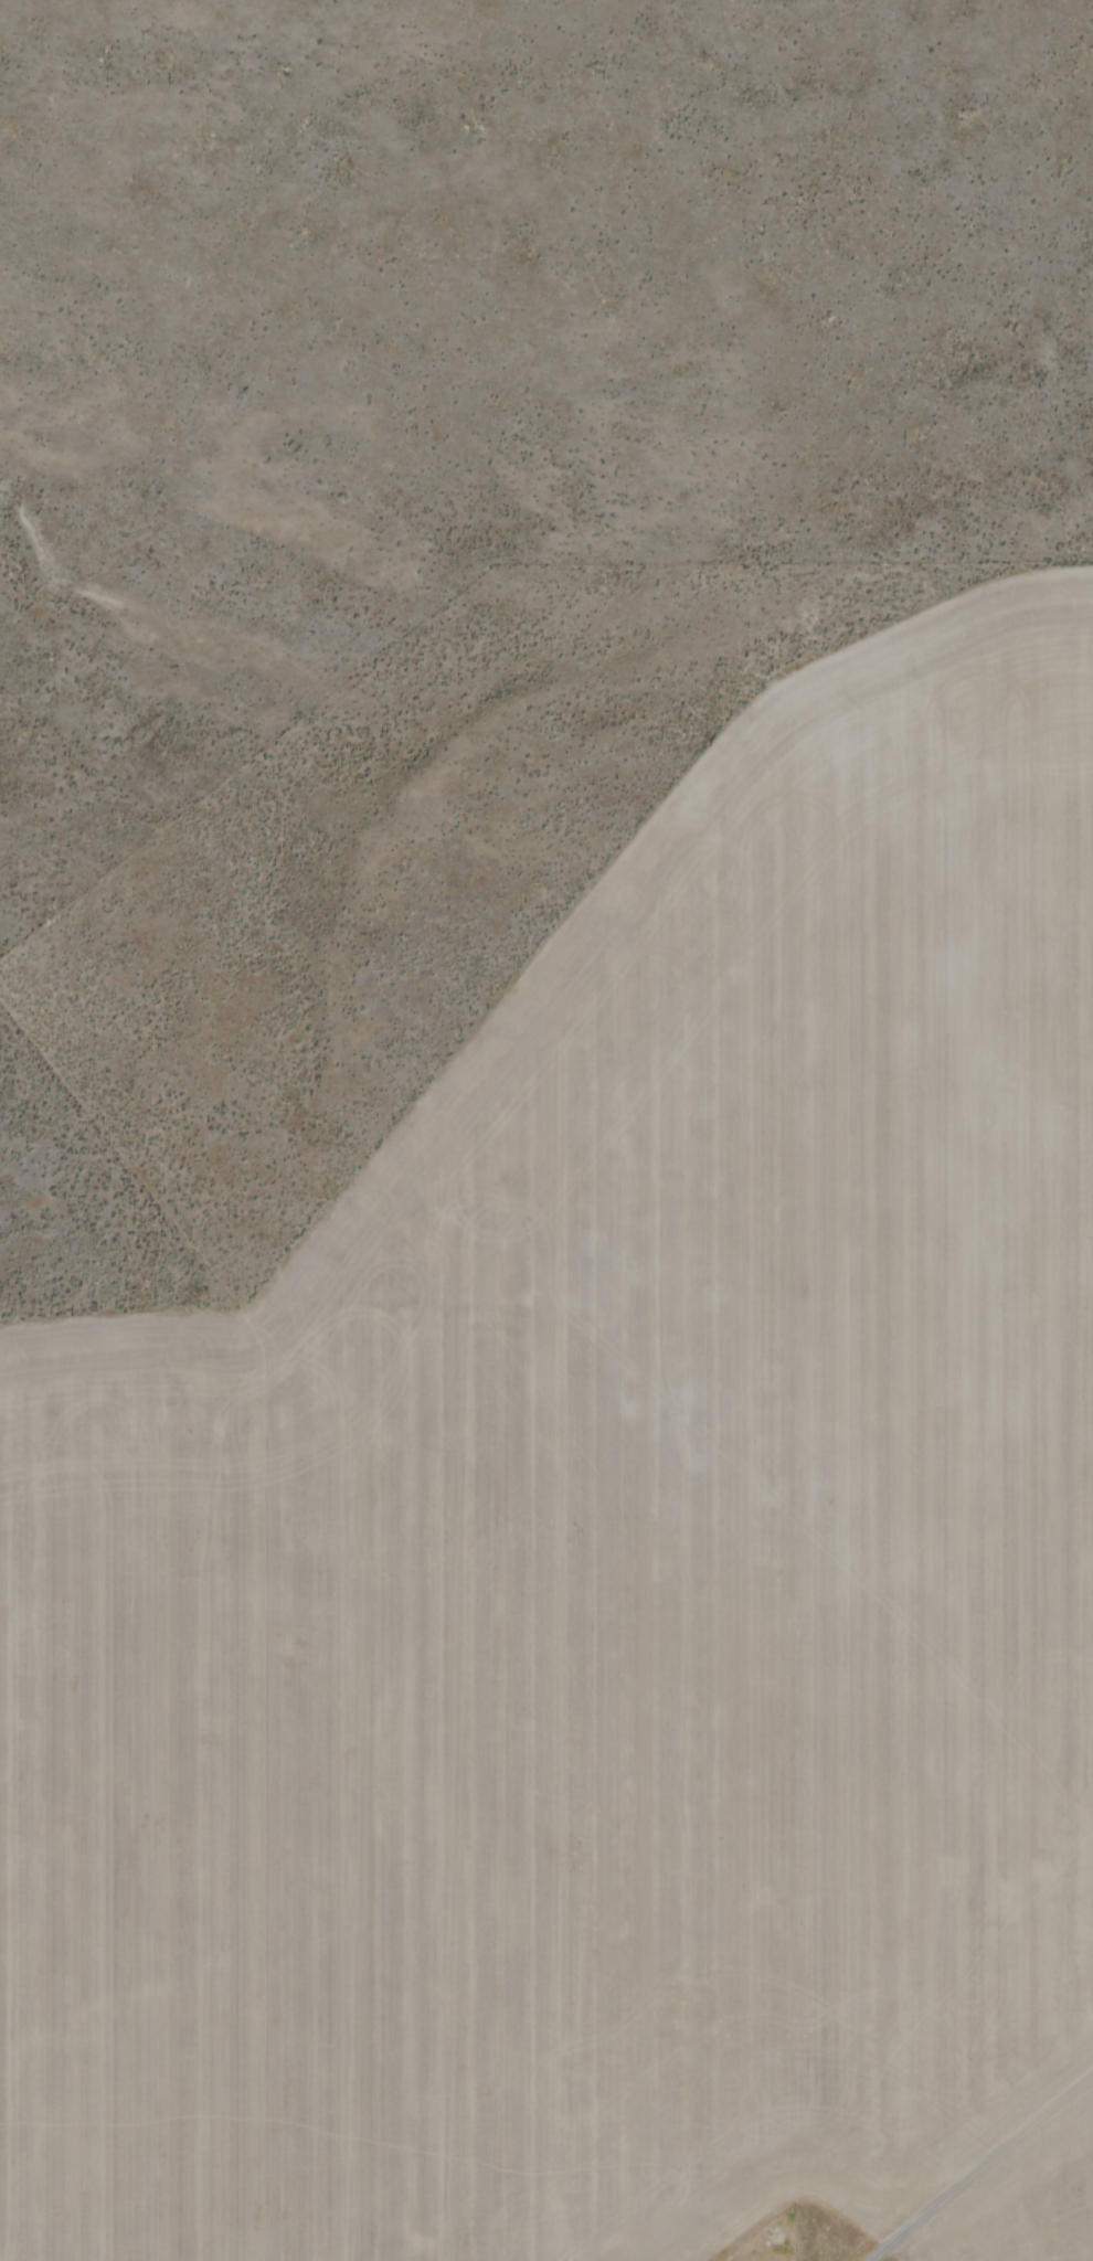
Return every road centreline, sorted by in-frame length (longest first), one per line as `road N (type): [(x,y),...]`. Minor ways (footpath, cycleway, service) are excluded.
road 1 (residential): [(873,2260),(1092,2079)]

